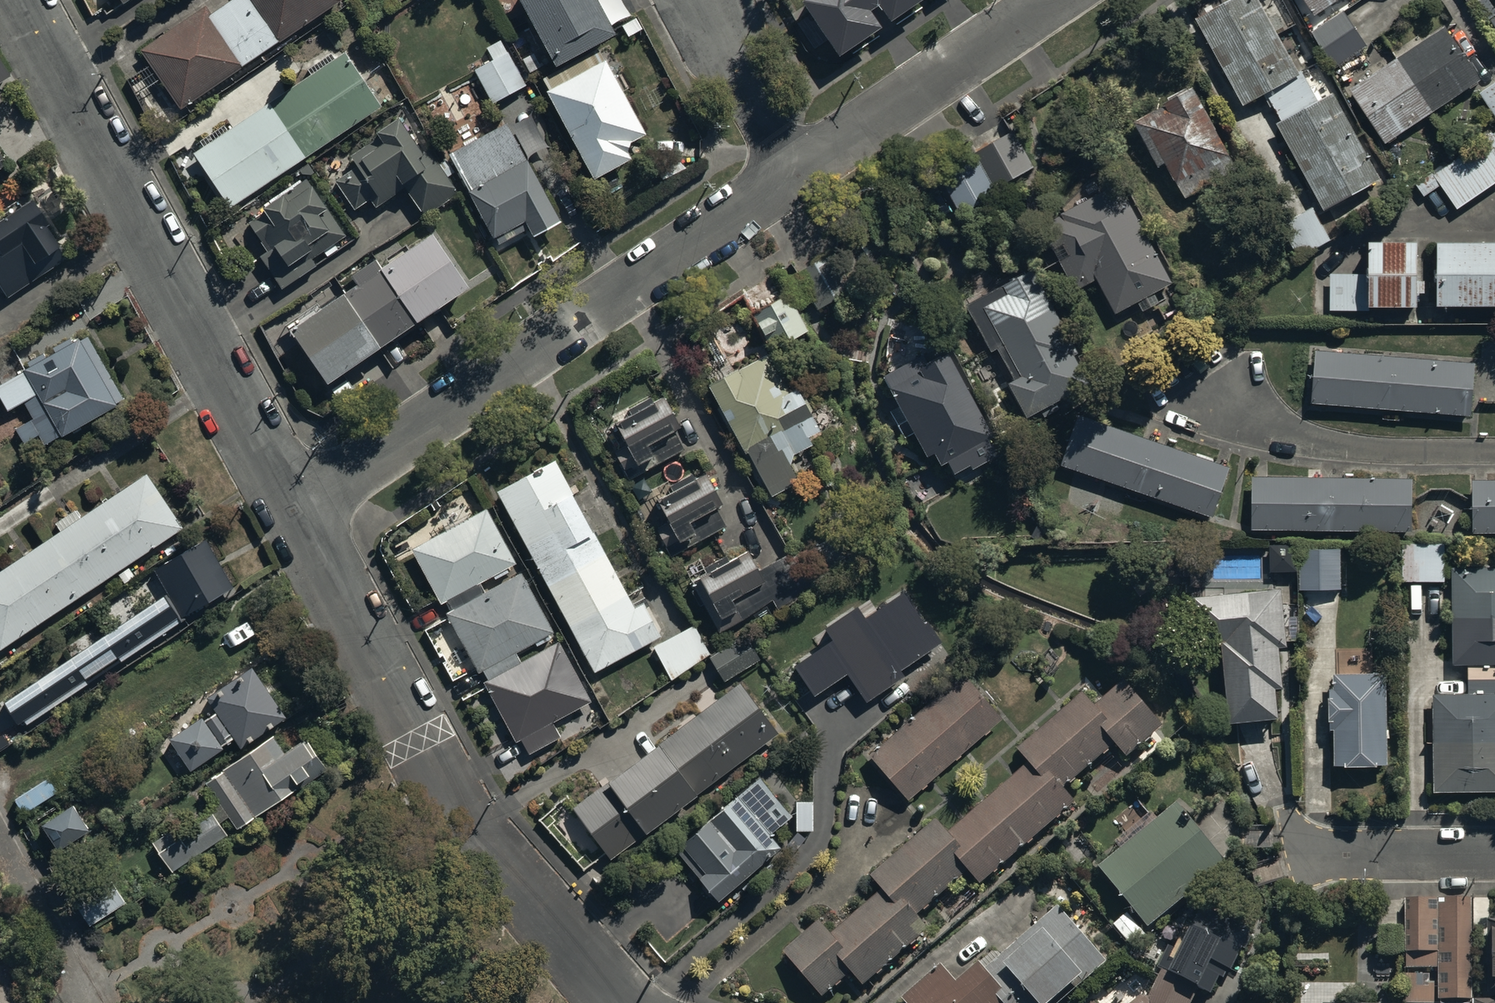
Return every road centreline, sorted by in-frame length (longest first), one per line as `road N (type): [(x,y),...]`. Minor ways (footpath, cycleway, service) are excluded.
road 1 (residential): [(297,512),(798,174)]
road 2 (residential): [(297,512),(443,780),(507,876),(624,1002)]
road 3 (residential): [(15,0),(297,512)]
road 4 (residential): [(798,174),(1055,0)]
road 5 (residential): [(1210,398),(1296,441),(1494,453)]
road 6 (residential): [(98,1002),(0,823)]
road 7 (residential): [(1494,855),(1310,857),(1301,841)]
road 8 (residential): [(699,0),(798,174)]

